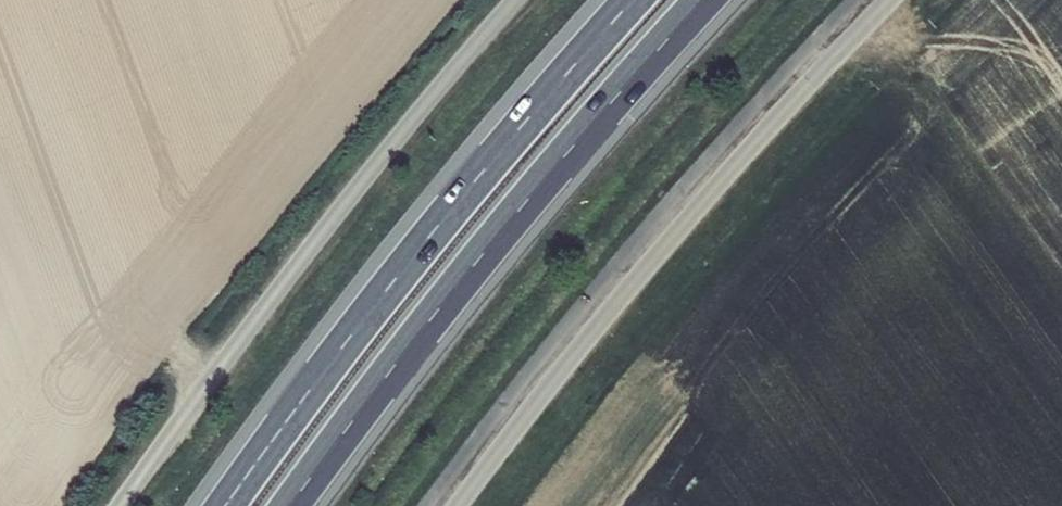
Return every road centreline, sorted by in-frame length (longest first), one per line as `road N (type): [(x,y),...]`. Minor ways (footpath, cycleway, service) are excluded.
road 1 (trunk): [(293,505),(517,214),(708,0)]
road 2 (trunk): [(636,0),(439,226),(227,505)]

